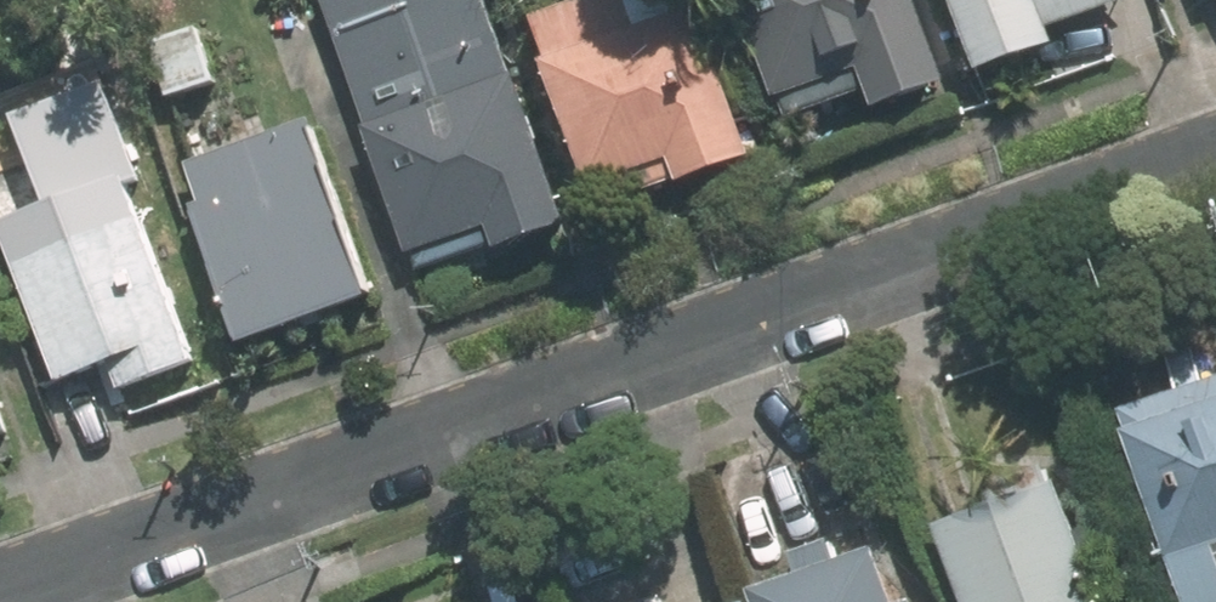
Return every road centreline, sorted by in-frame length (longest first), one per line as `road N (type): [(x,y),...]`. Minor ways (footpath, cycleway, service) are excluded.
road 1 (residential): [(0,591),(1215,153)]

